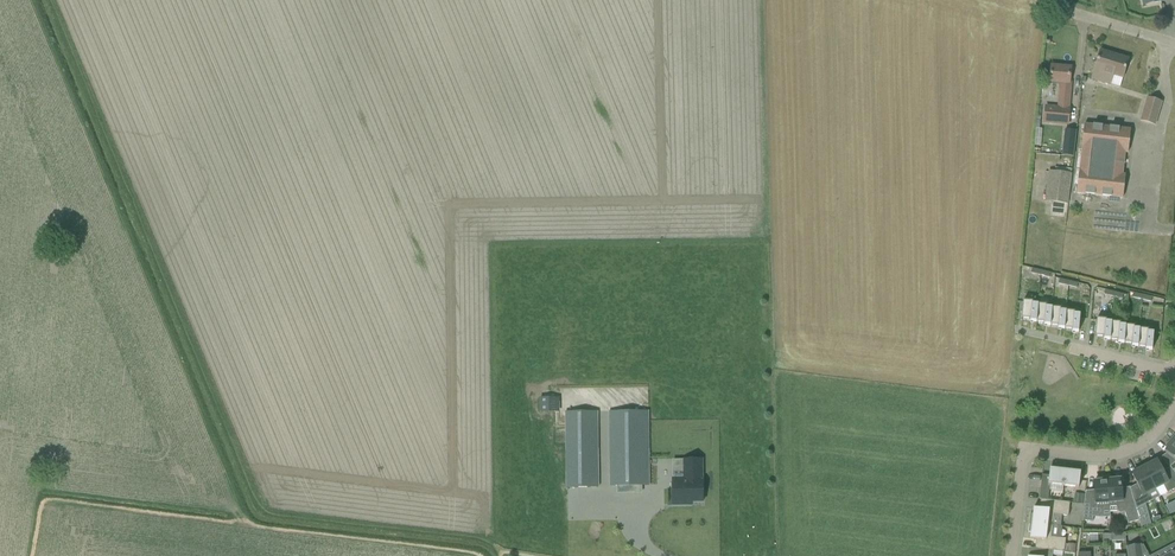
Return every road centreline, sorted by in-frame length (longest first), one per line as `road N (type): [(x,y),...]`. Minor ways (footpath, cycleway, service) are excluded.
road 1 (residential): [(1011,555),(1026,453),(1119,454),(1157,431),(1174,393)]

